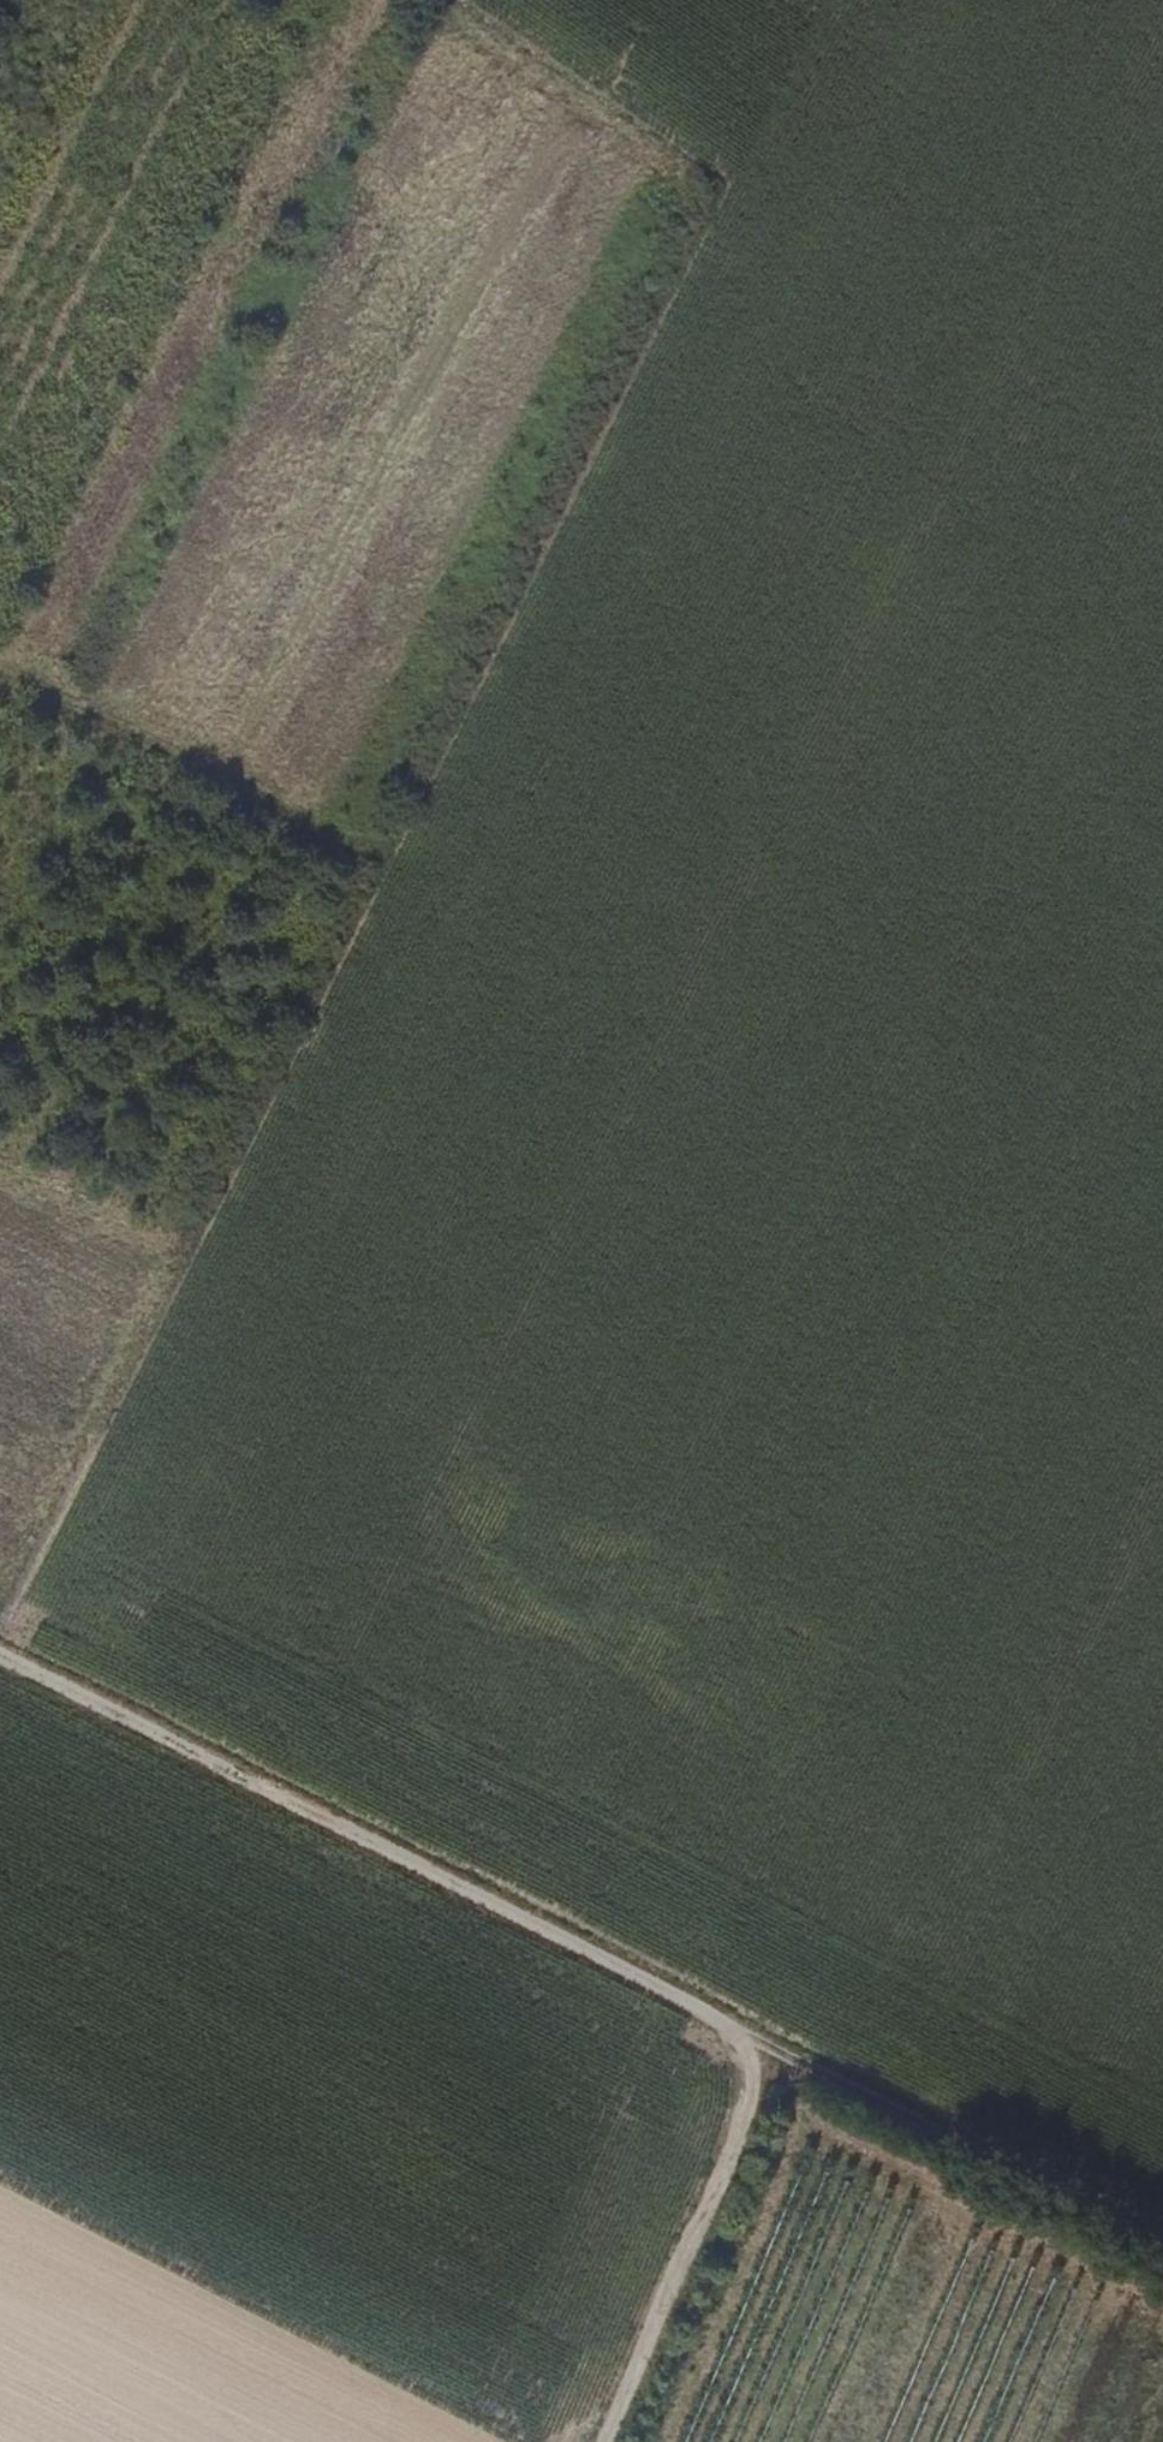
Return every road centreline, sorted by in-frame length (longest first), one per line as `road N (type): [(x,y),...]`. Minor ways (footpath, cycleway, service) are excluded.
road 1 (track): [(0,1657),(774,2060)]
road 2 (track): [(774,2060),(1162,2252)]
road 3 (track): [(774,2060),(599,2441)]

